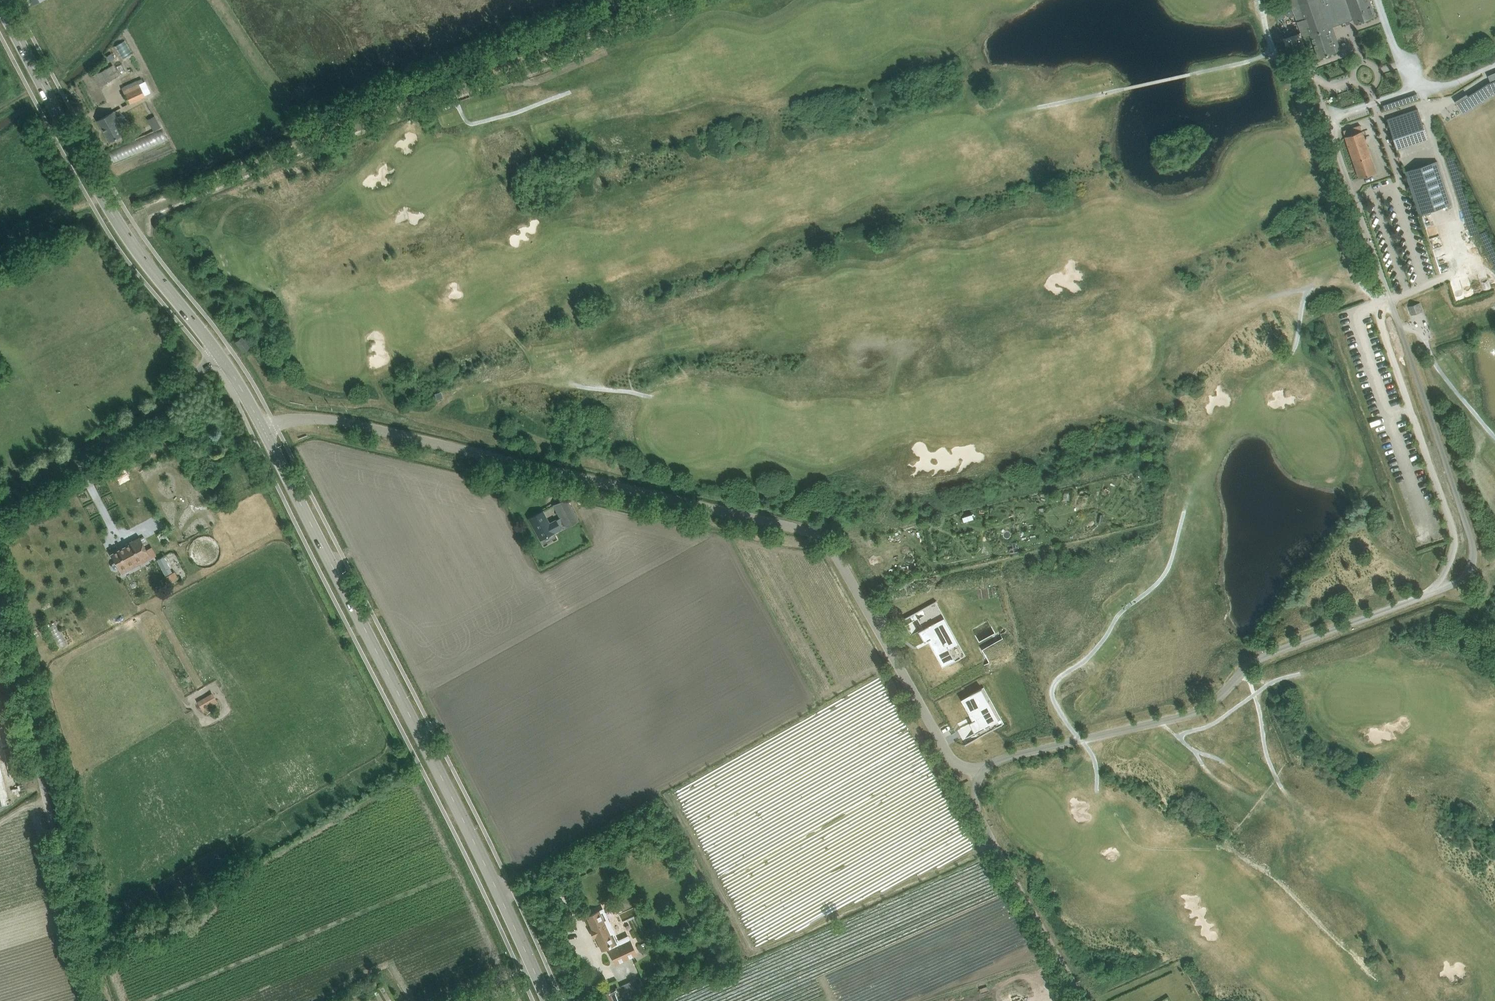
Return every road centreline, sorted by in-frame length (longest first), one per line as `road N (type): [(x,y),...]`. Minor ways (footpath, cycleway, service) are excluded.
road 1 (unclassified): [(980,768),(1189,715),(1265,655),(1448,586),(1470,568),(1469,532),(1329,119)]
road 2 (unclassified): [(264,430),(287,419),(344,421),(817,536),(841,563),(943,745),(965,767),(980,768)]
road 3 (secondary): [(547,1000),(264,430)]
road 4 (track): [(287,419),(827,543)]
road 5 (secondary): [(220,355),(126,238),(0,5)]
road 6 (unclassified): [(103,1000),(0,623)]
road 7 (track): [(1261,0),(1359,278),(1390,299)]
road 8 (unclassified): [(0,498),(131,428),(220,355)]
road 9 (unclassified): [(1084,1000),(981,815),(980,768)]

